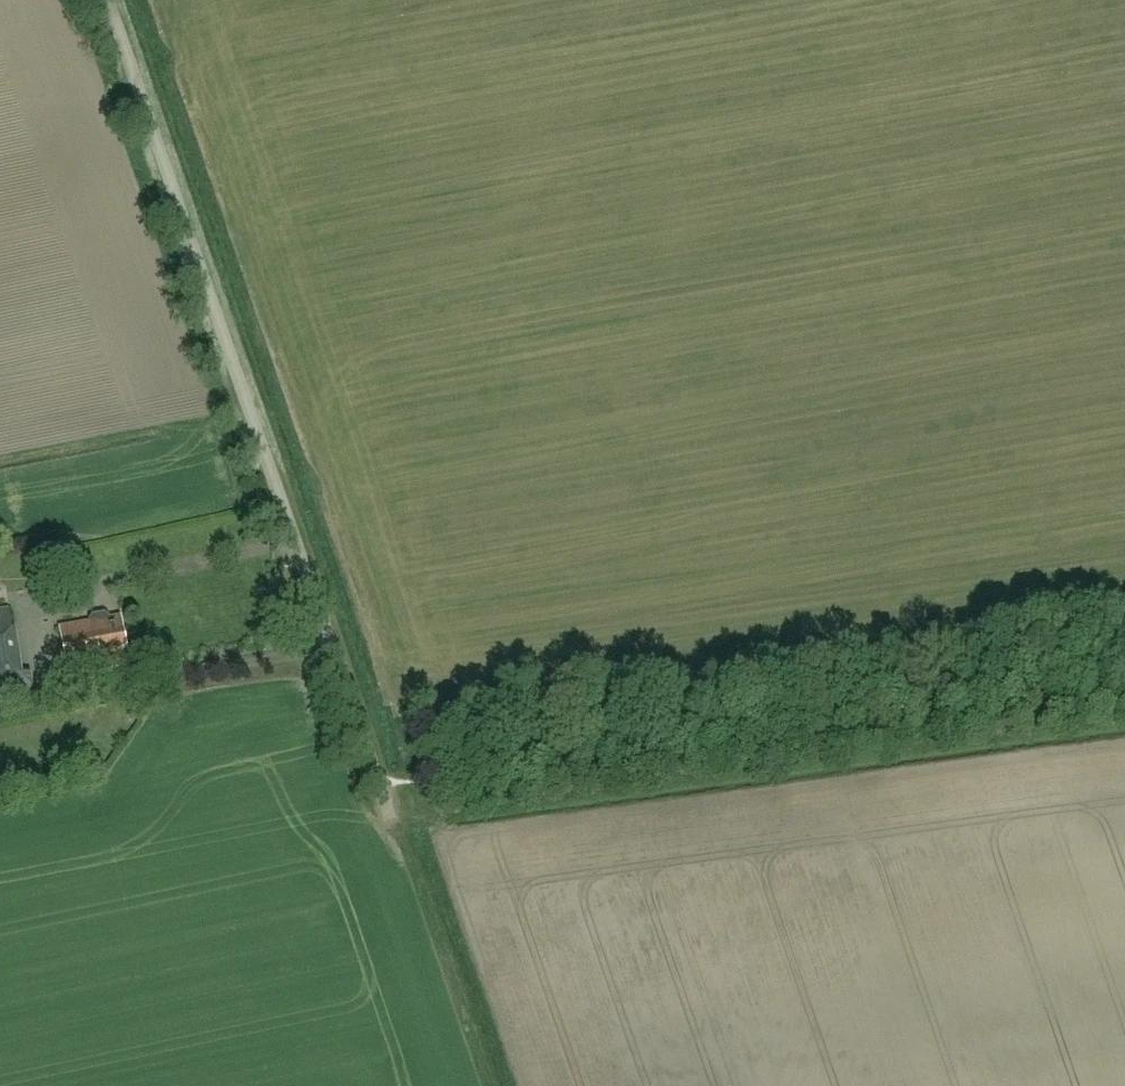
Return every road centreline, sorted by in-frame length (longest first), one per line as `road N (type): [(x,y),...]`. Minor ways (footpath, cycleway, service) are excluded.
road 1 (unclassified): [(390,817),(107,0)]

